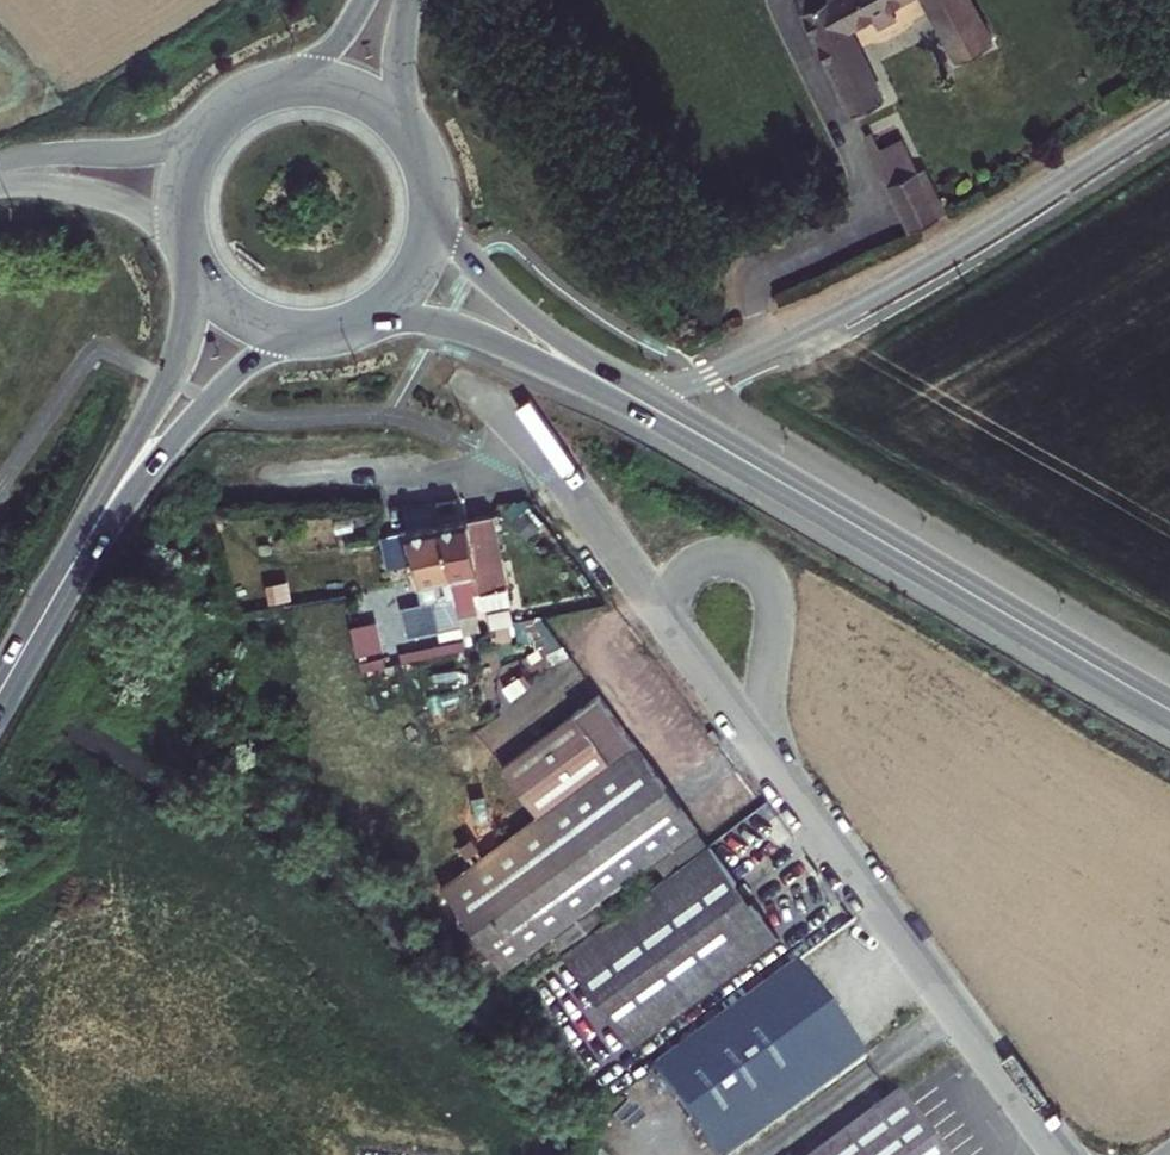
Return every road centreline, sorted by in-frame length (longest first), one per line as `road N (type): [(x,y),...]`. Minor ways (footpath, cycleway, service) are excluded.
road 1 (unclassified): [(1062,1154),(531,436)]
road 2 (primary): [(1169,711),(637,400)]
road 3 (residential): [(1169,115),(866,301),(711,374),(637,400)]
road 4 (primary): [(82,548),(231,379),(297,336)]
road 5 (primary): [(199,279),(177,364),(82,548)]
road 6 (primary): [(369,320),(465,330),(637,400)]
road 7 (primary): [(637,400),(521,311),(474,266),(434,210)]
road 8 (unclassified): [(531,436),(479,467),(443,475),(261,481)]
road 9 (unclassified): [(200,137),(162,148),(0,164)]
road 10 (unclassified): [(0,185),(108,199),(181,235)]
road 11 (primary): [(0,690),(82,548)]
road 12 (primary): [(369,320),(420,267),(434,210)]
road 13 (secondary): [(399,120),(407,0)]

